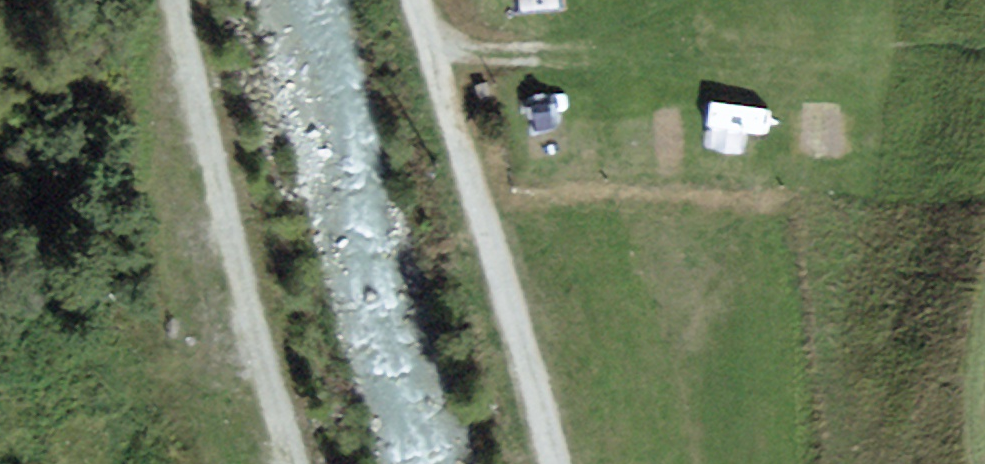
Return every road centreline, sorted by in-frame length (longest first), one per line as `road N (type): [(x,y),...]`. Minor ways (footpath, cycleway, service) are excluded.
road 1 (track): [(419,0),(553,463)]
road 2 (track): [(174,0),(292,463)]
road 3 (track): [(432,48),(510,55),(619,46)]

